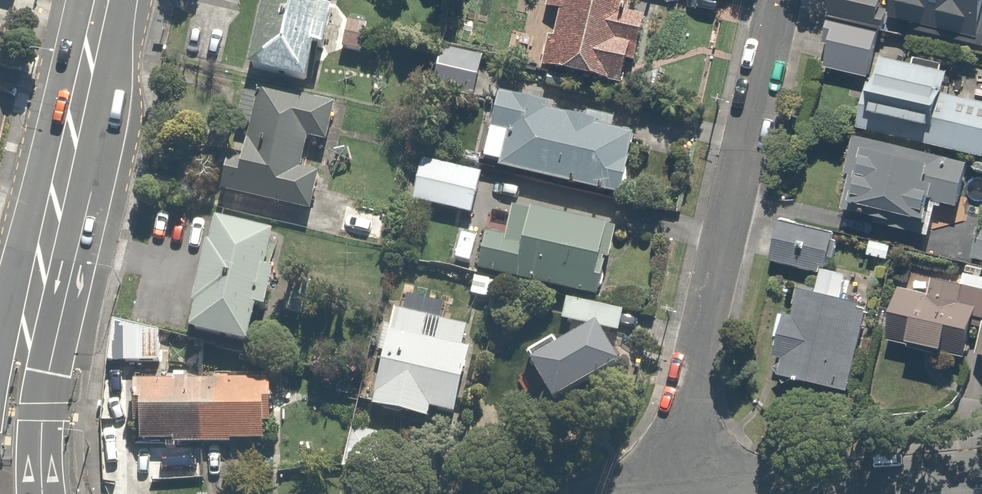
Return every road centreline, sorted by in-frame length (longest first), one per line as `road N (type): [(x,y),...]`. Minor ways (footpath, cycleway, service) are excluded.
road 1 (residential): [(667,493),(779,0)]
road 2 (secondary): [(48,247),(102,0)]
road 3 (secondary): [(48,247),(46,493)]
road 4 (residential): [(790,493),(981,478)]

